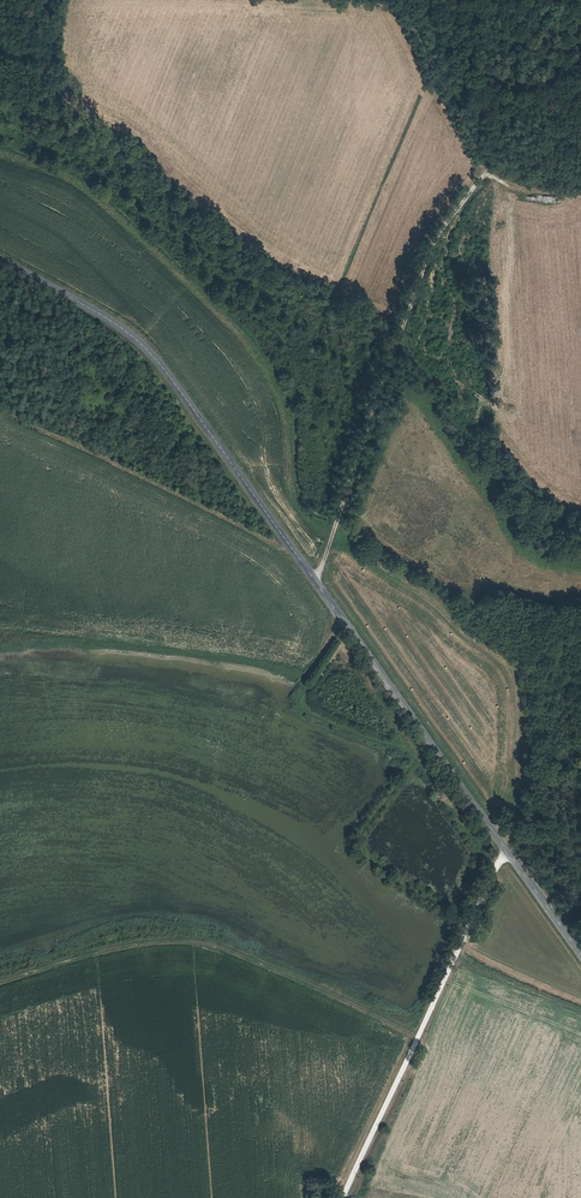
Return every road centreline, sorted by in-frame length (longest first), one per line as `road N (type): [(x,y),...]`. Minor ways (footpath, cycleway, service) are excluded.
road 1 (tertiary): [(580,956),(165,371),(122,328),(0,260)]
road 2 (track): [(314,580),(428,255),(484,172)]
road 3 (track): [(506,850),(341,1197)]
road 4 (track): [(484,172),(401,0)]

